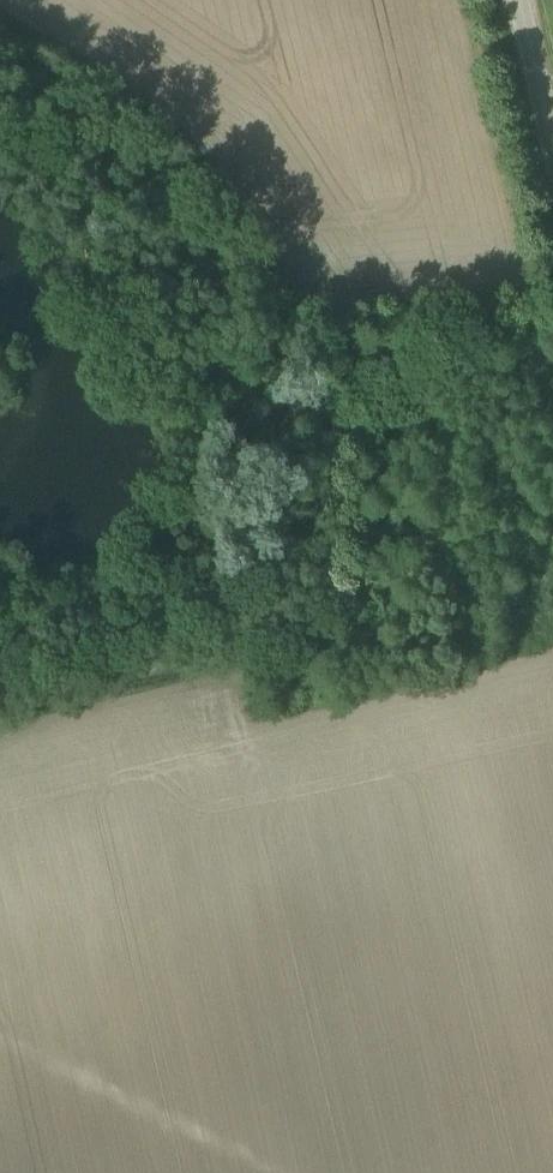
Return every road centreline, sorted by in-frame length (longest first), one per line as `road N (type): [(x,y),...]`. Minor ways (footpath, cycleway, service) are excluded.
road 1 (unclassified): [(552,120),(525,0)]

